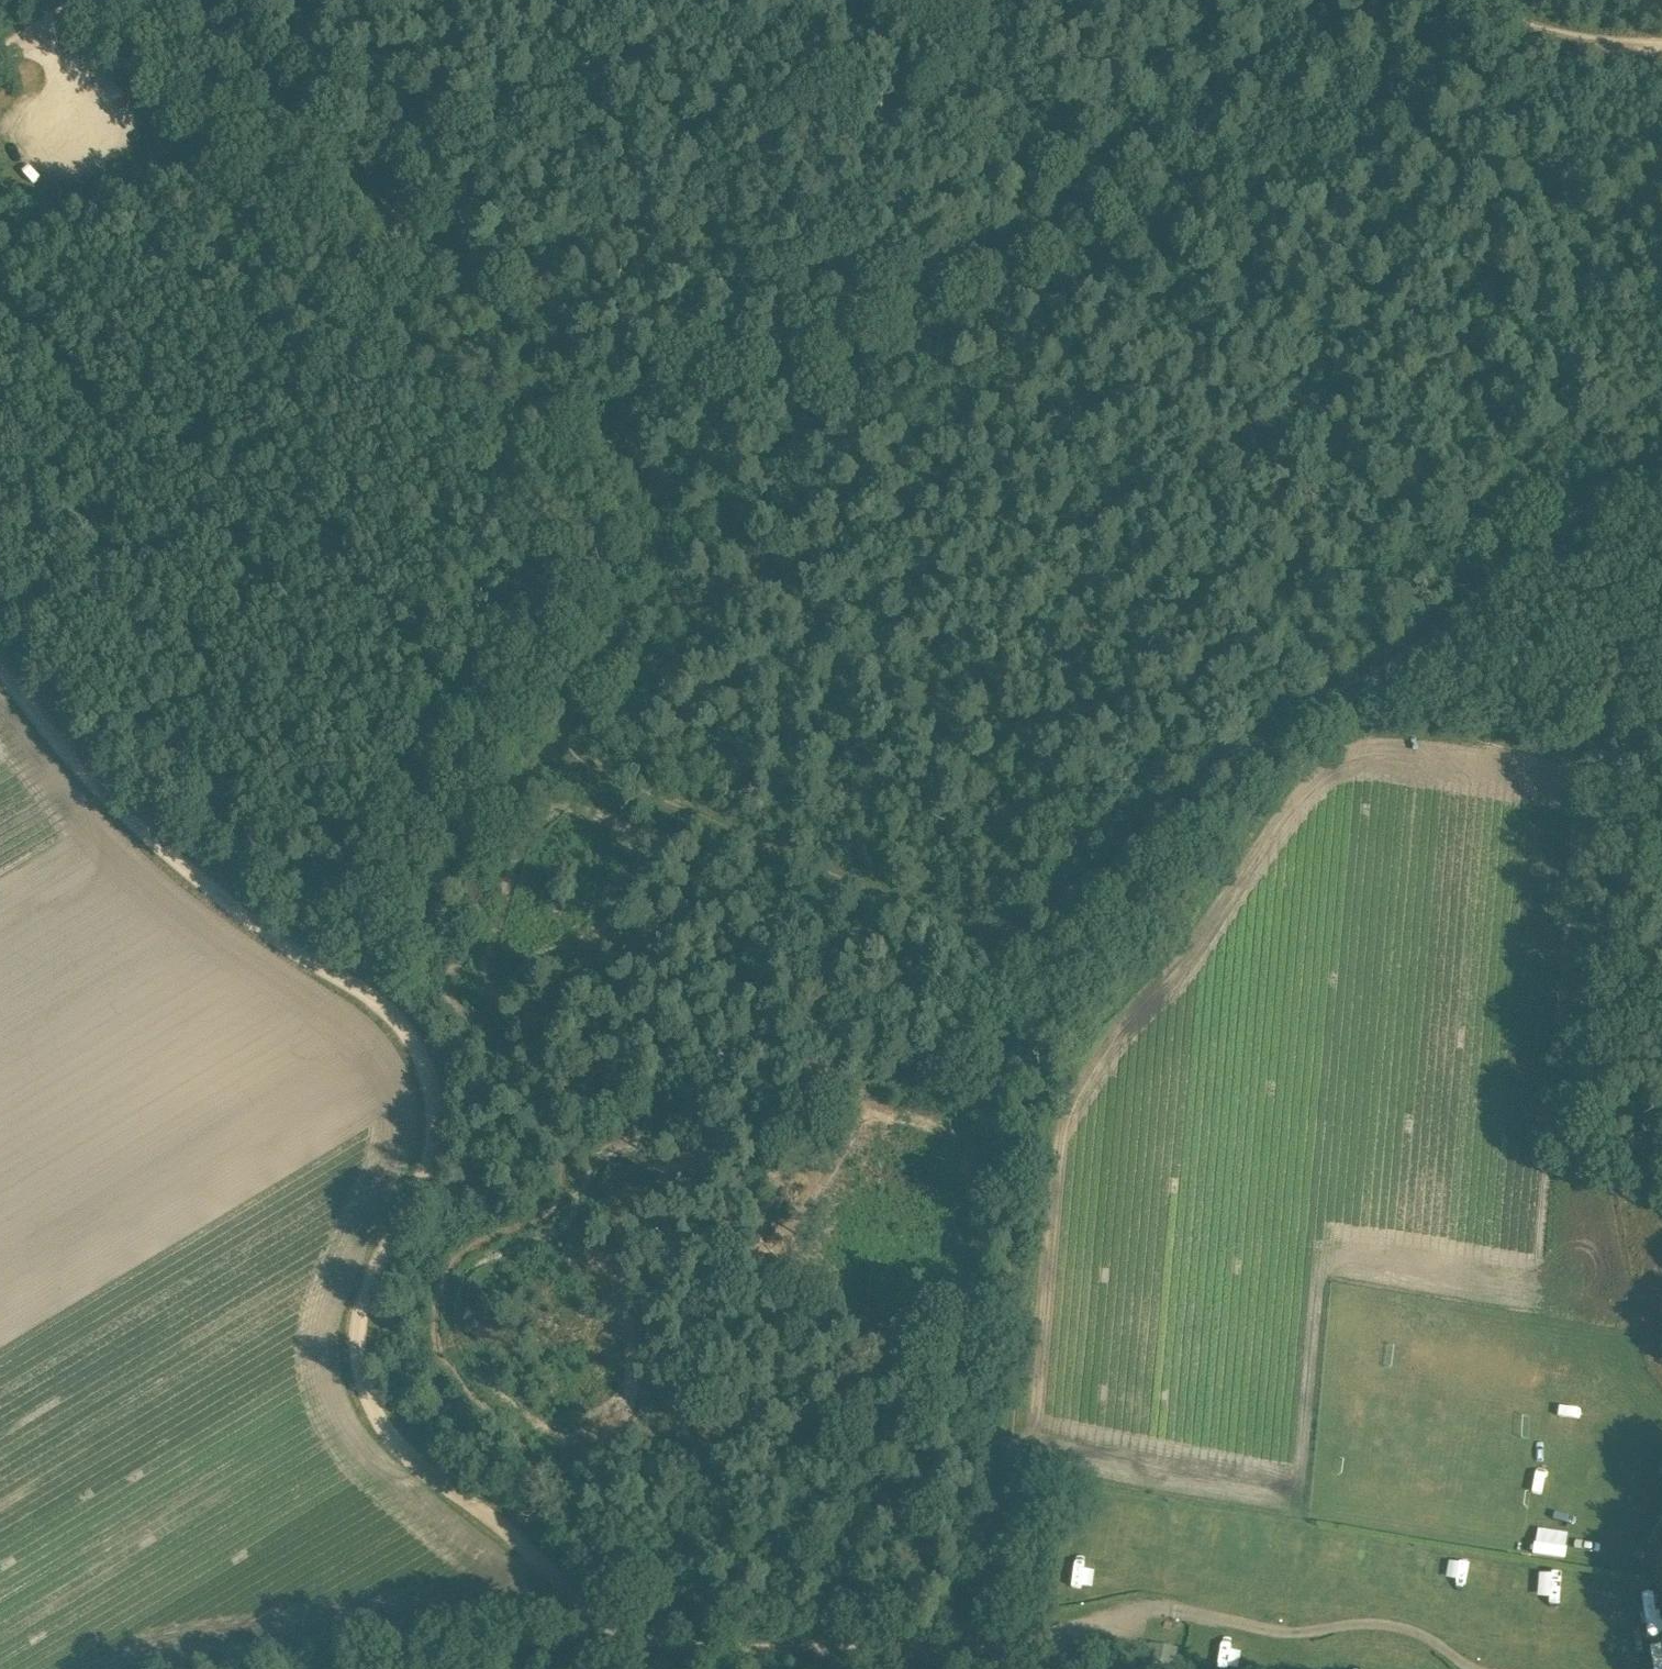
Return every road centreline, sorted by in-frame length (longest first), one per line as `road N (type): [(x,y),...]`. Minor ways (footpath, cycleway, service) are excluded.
road 1 (track): [(1661,421),(1392,647),(983,937),(963,1048),(1003,1321),(1006,1431),(971,1654)]
road 2 (track): [(627,1608),(354,1390),(445,1099),(419,1036),(365,987),(185,859),(0,653)]
road 3 (track): [(983,937),(548,736)]
road 4 (track): [(627,1608),(663,1649),(892,1647),(971,1654)]
road 5 (track): [(1392,647),(1413,664),(1463,678),(1543,685),(1661,770)]
road 6 (track): [(1661,49),(1592,48),(1470,0)]

